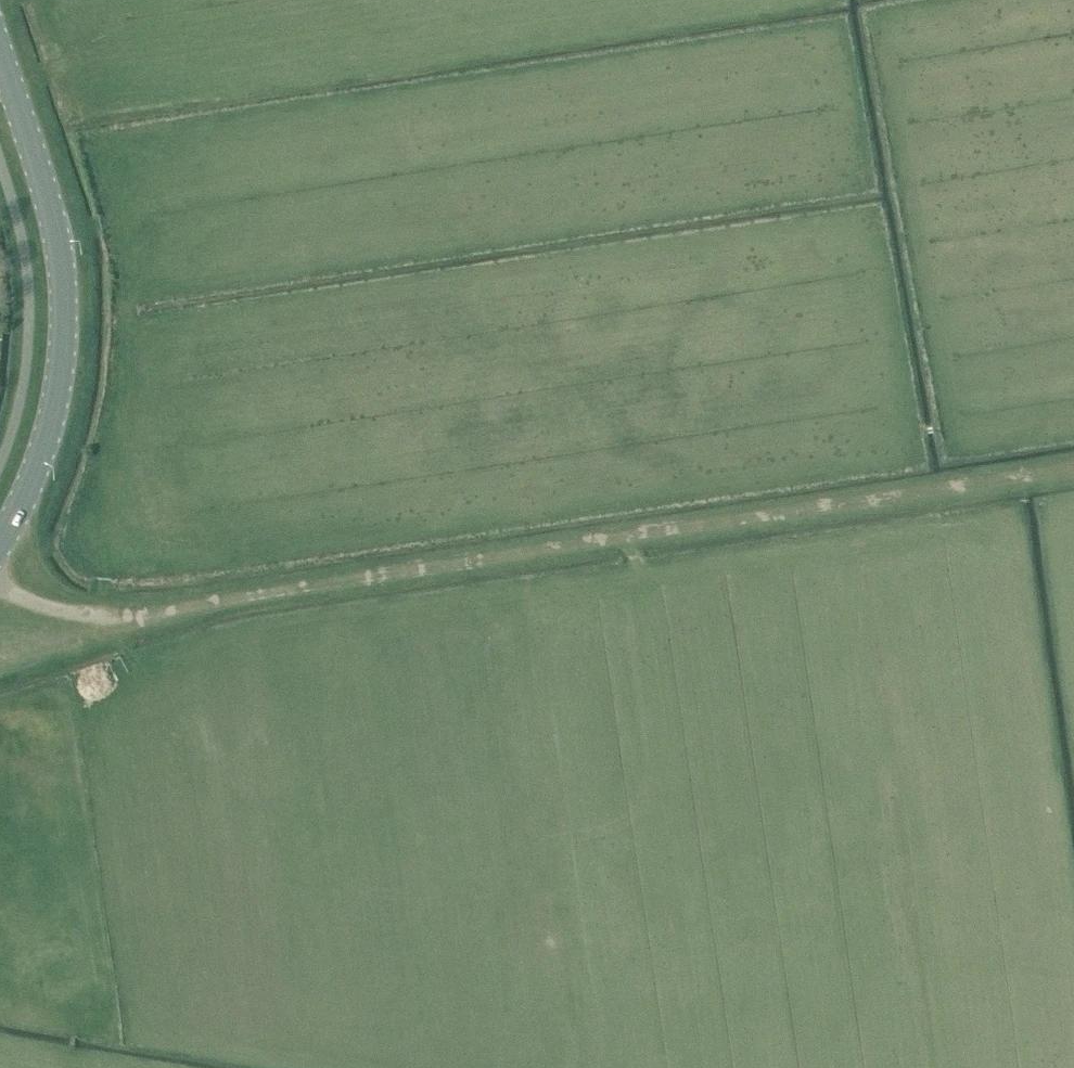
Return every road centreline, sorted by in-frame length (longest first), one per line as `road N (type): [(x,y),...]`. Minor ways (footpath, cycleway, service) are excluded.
road 1 (track): [(1073,459),(102,623),(22,603),(0,588)]
road 2 (secondary): [(0,540),(48,436),(64,349),(46,204),(0,68)]

